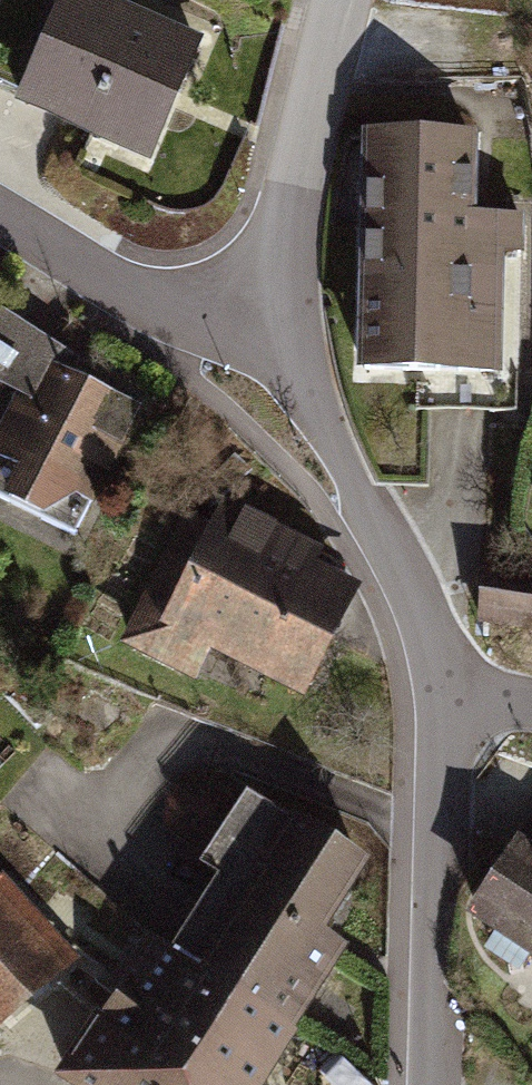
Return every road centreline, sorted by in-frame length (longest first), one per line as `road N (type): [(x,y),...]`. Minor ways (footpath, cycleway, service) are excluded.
road 1 (residential): [(450,698),(300,389),(275,306)]
road 2 (residential): [(435,1084),(435,901),(450,698)]
road 3 (residential): [(275,306),(333,0)]
road 4 (residential): [(275,306),(154,303),(0,216)]

